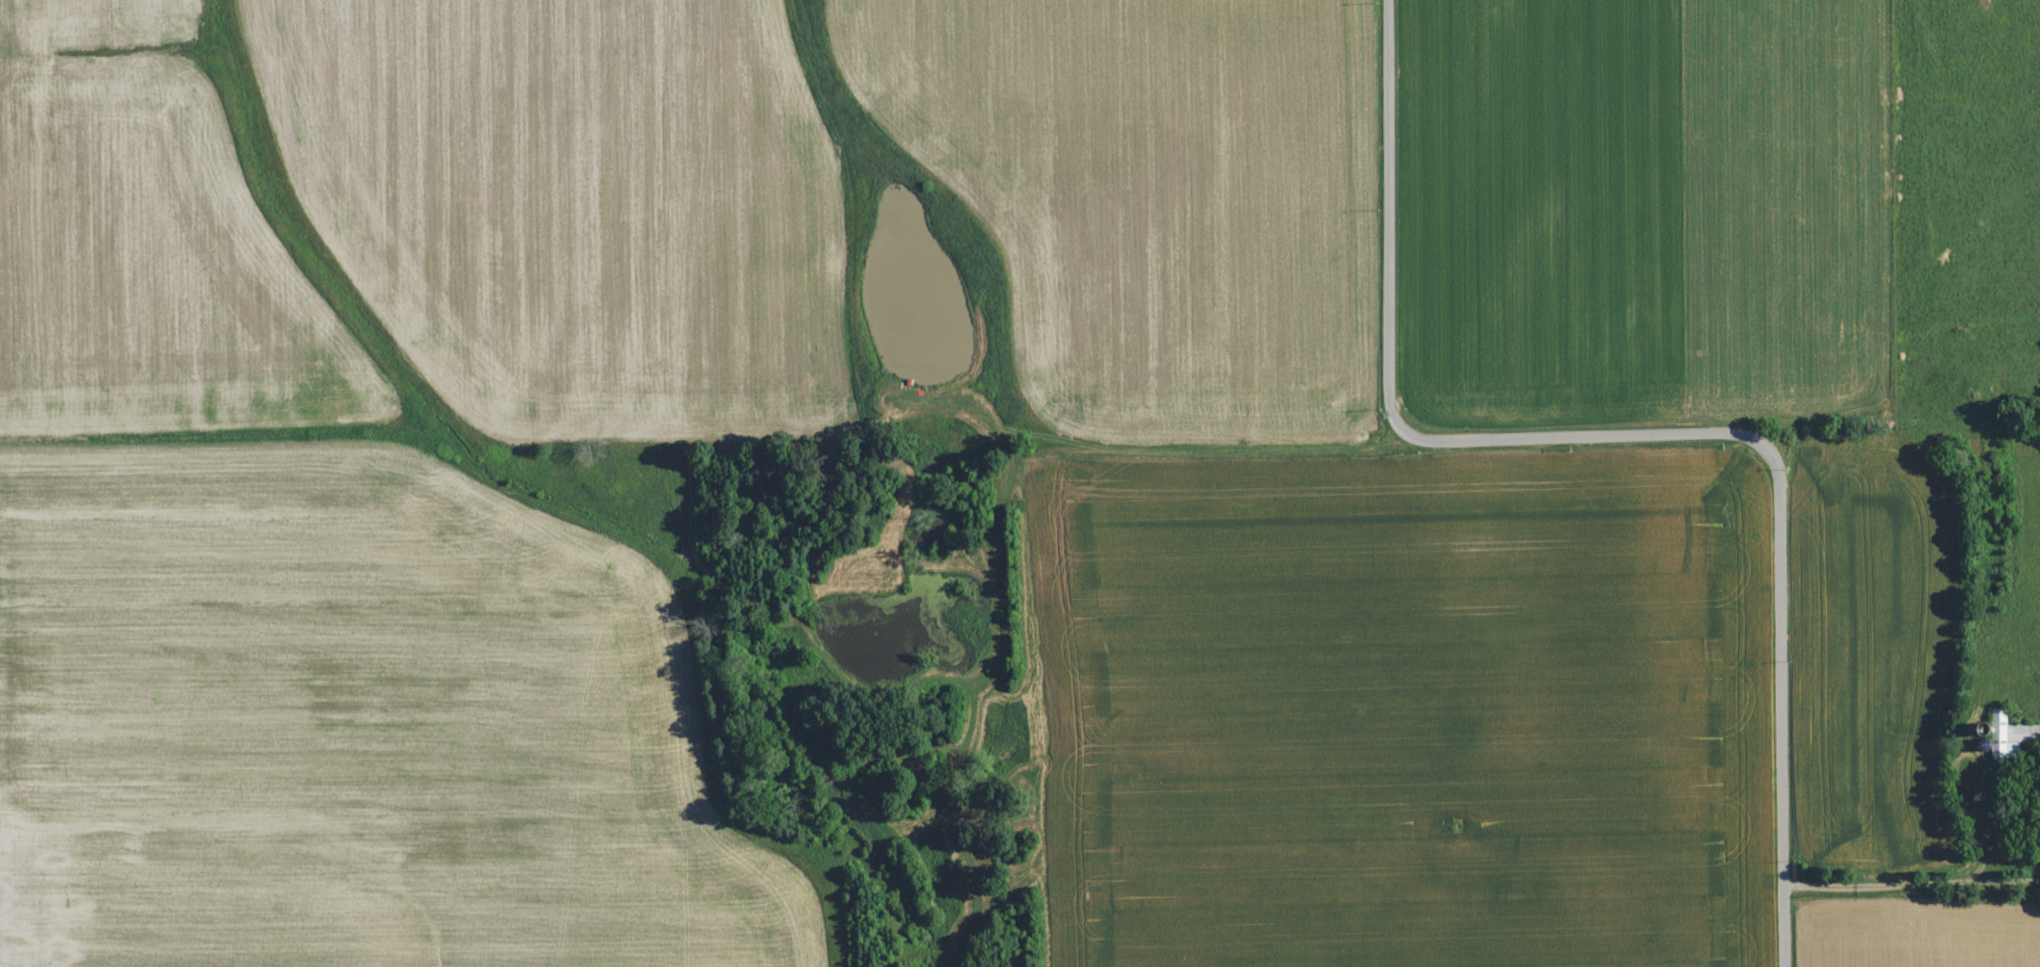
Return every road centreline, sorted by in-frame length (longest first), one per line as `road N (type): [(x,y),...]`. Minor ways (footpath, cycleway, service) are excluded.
road 1 (residential): [(1778,966),(1768,480),(1760,457),(1731,434),(1458,437),(1417,436),(1400,426),(1385,370),(1380,0)]

